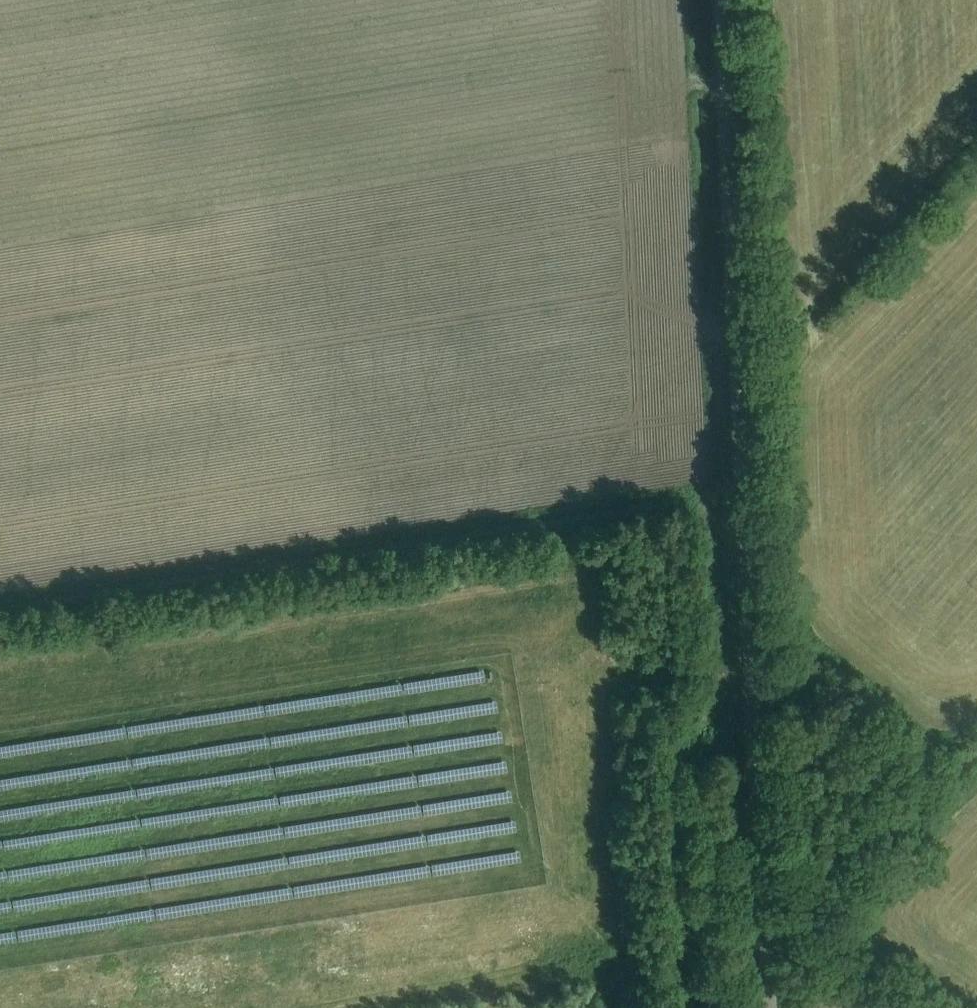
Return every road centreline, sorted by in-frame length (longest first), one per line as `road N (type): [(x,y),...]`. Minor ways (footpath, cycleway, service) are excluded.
road 1 (unclassified): [(770,1007),(718,0)]

